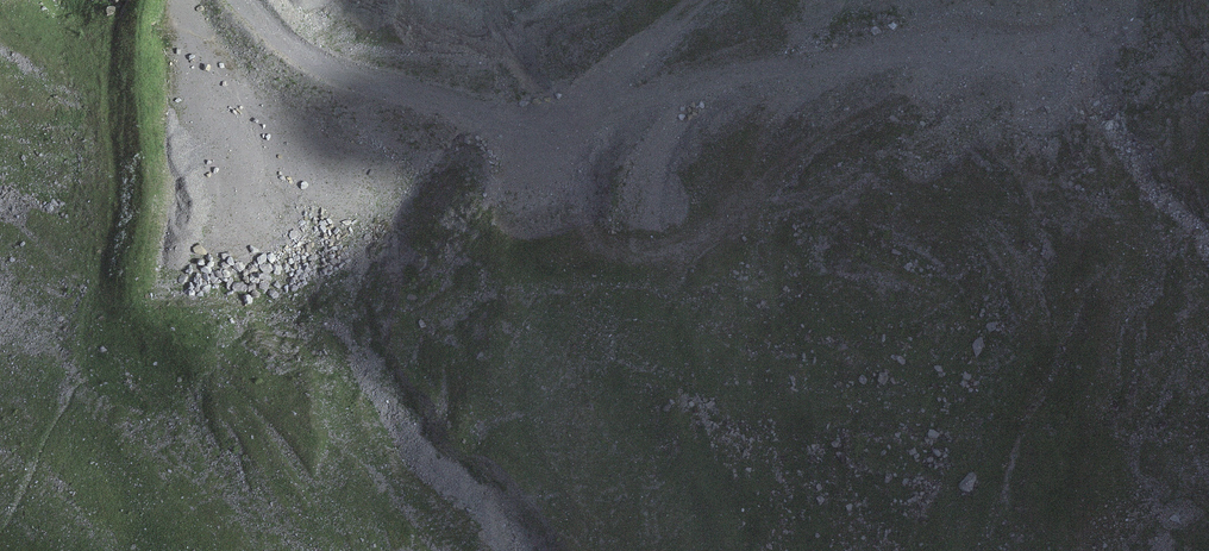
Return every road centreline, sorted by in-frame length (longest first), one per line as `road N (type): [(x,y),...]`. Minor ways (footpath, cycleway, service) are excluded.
road 1 (track): [(1010,68),(867,116),(717,233),(648,256),(598,248),(582,212),(588,111),(707,0)]
road 2 (track): [(523,0),(400,59),(342,58),(260,18),(243,0)]
road 3 (track): [(181,0),(175,37),(218,127),(312,198)]

